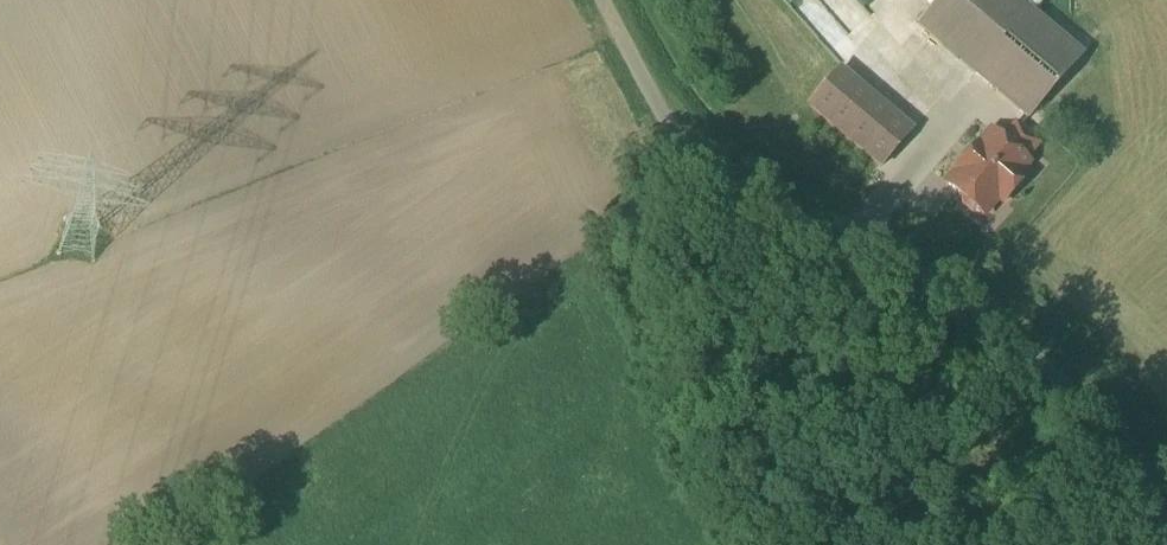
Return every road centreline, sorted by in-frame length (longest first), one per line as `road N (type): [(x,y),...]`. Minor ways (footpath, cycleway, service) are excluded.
road 1 (unclassified): [(608,0),(675,119),(714,157),(971,291),(1056,356),(1117,426),(1166,518)]

